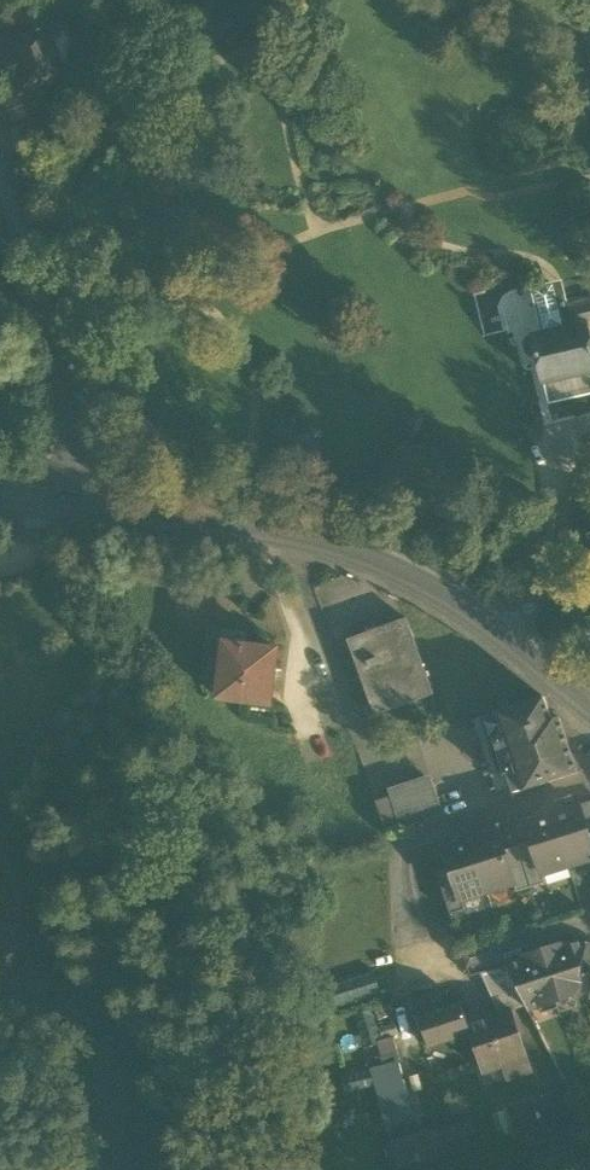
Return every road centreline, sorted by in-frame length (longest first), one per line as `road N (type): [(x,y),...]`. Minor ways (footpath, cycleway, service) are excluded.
road 1 (tertiary): [(517,645),(455,599),(387,564),(302,535),(69,504)]
road 2 (residential): [(69,504),(75,394),(0,192)]
road 3 (residential): [(517,645),(559,514),(589,503)]
road 4 (residential): [(436,831),(589,779)]

